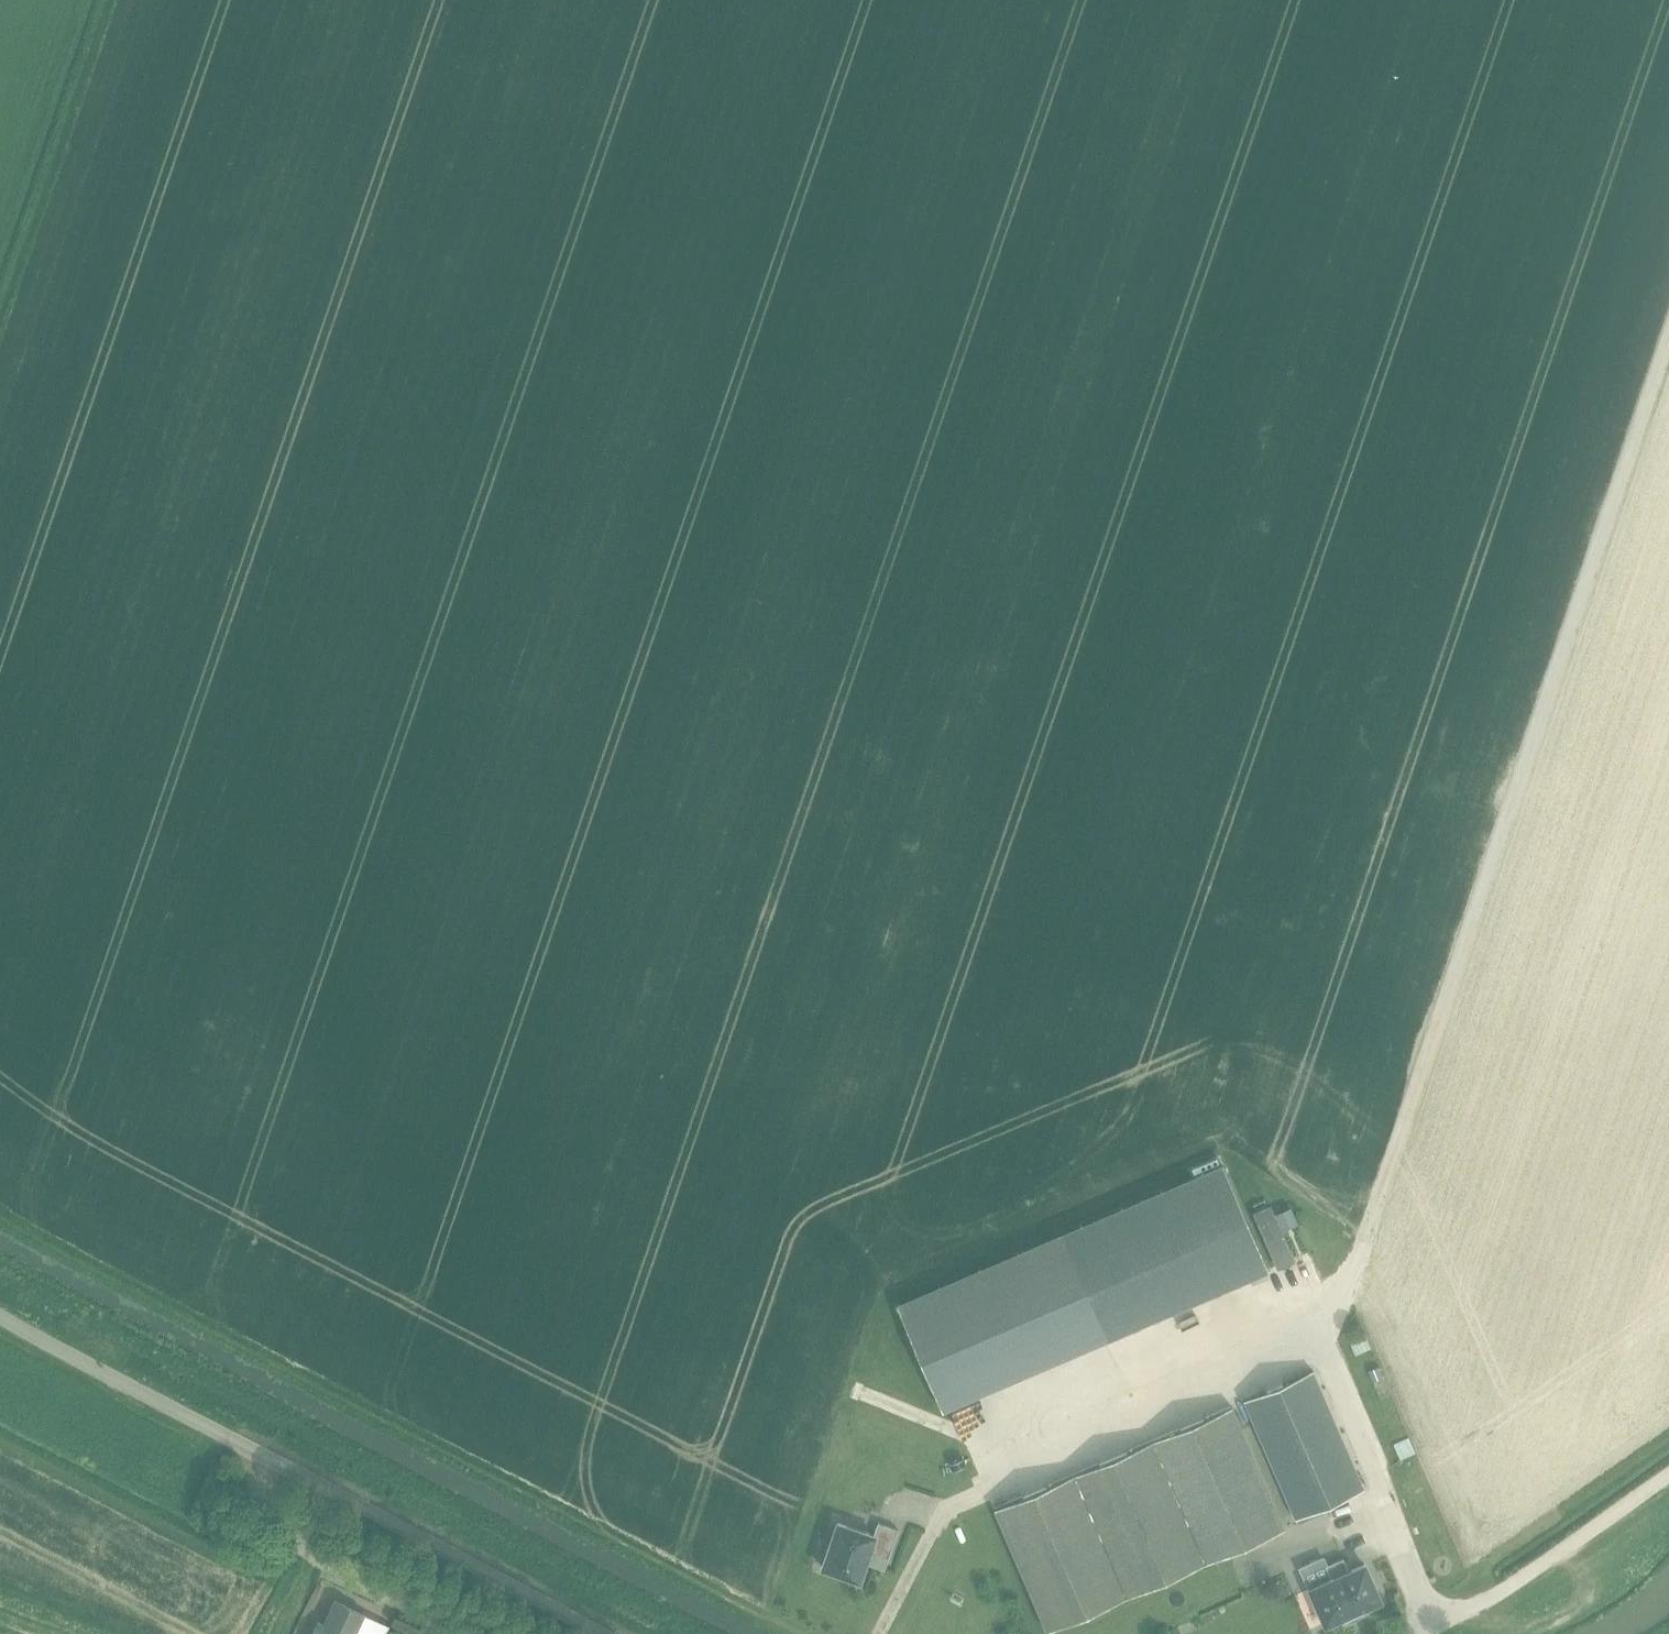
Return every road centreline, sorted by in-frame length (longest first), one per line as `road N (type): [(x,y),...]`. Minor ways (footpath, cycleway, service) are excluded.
road 1 (unclassified): [(604,1633),(0,1316)]
road 2 (track): [(1436,1629),(1668,1476)]

